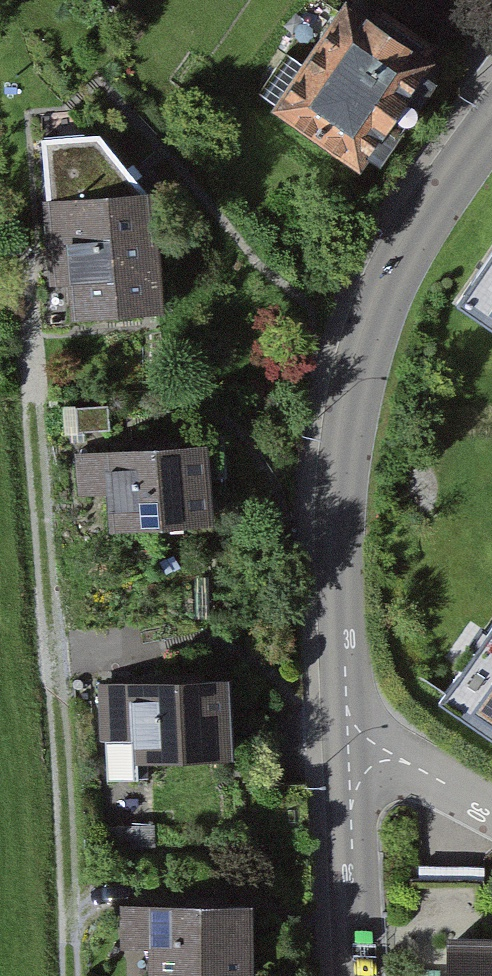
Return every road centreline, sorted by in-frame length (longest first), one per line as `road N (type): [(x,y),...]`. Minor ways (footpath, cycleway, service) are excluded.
road 1 (residential): [(363,753),(346,710),(340,507),(351,398),(387,294),(491,136)]
road 2 (track): [(29,329),(52,625),(67,975)]
road 3 (residential): [(358,975),(350,808),(363,753)]
road 4 (residential): [(491,808),(405,761),(363,753)]

